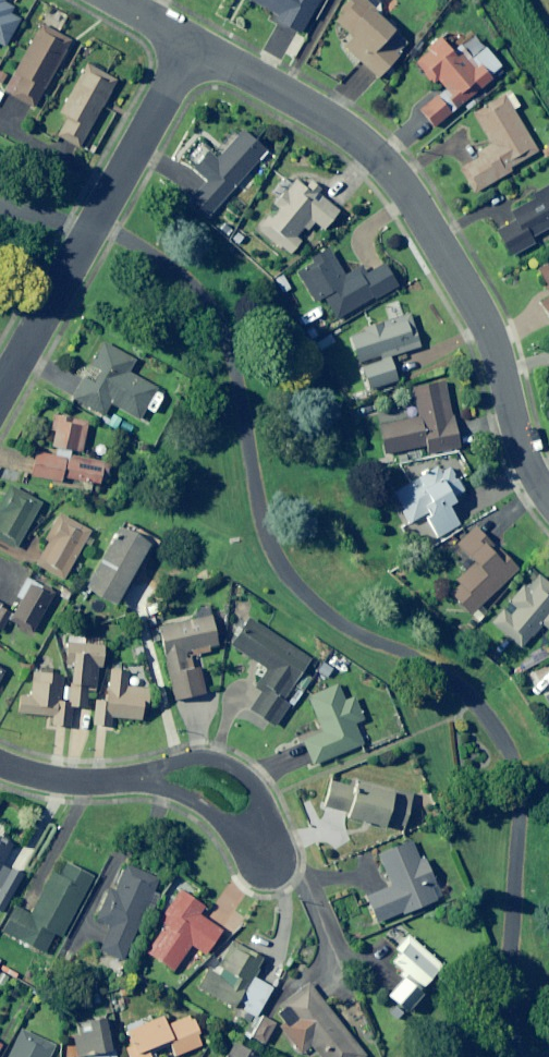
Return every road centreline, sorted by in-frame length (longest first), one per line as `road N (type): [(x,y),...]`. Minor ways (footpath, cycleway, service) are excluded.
road 1 (residential): [(196,51),(357,137),(389,168),(484,315),(522,446),(548,493)]
road 2 (residential): [(0,395),(196,51)]
road 3 (residential): [(154,770),(202,804),(251,871),(275,865),(285,842),(270,809),(234,768),(191,752)]
road 4 (residential): [(154,770),(56,780),(0,766)]

